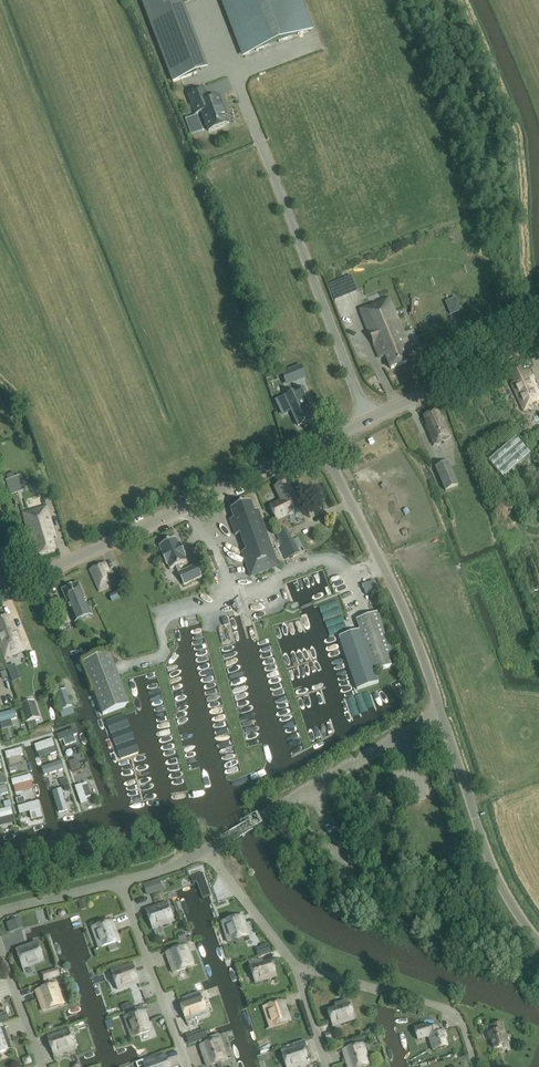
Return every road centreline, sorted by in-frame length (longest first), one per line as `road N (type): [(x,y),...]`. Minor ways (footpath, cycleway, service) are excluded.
road 1 (tertiary): [(0,591),(321,443)]
road 2 (unclassified): [(442,715),(402,605),(321,443)]
road 3 (unclassified): [(208,851),(442,715)]
road 4 (unclassified): [(538,942),(492,867),(442,715)]
road 5 (tertiary): [(321,443),(538,339)]
road 6 (unclassified): [(476,1066),(452,1014),(296,966)]
road 7 (unclassified): [(185,1066),(119,885)]
road 8 (unclassified): [(296,966),(208,851)]
road 9 (unclassified): [(0,913),(119,885)]
road 10 (unclassified): [(41,1066),(0,952)]

